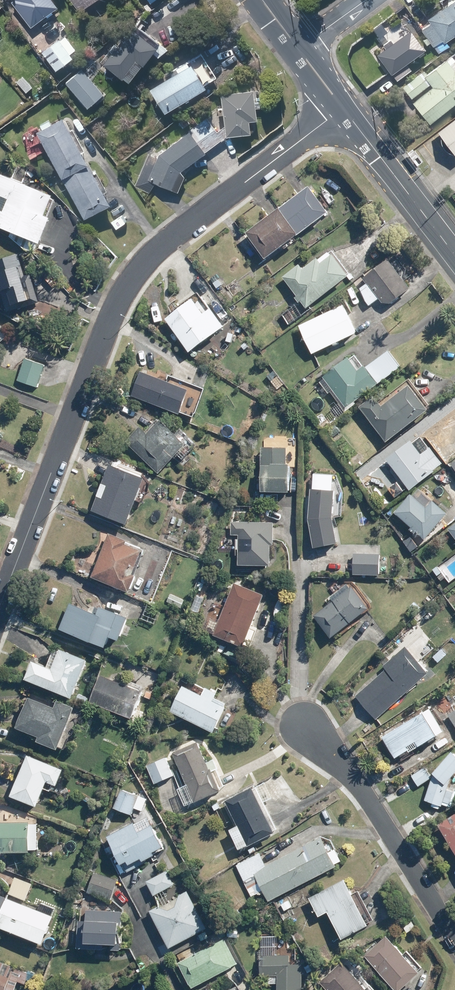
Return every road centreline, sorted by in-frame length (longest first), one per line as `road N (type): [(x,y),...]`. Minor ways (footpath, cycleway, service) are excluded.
road 1 (residential): [(343,106),(156,248),(127,283),(0,608)]
road 2 (residential): [(308,726),(358,782),(454,939)]
road 3 (secondary): [(343,106),(454,251)]

